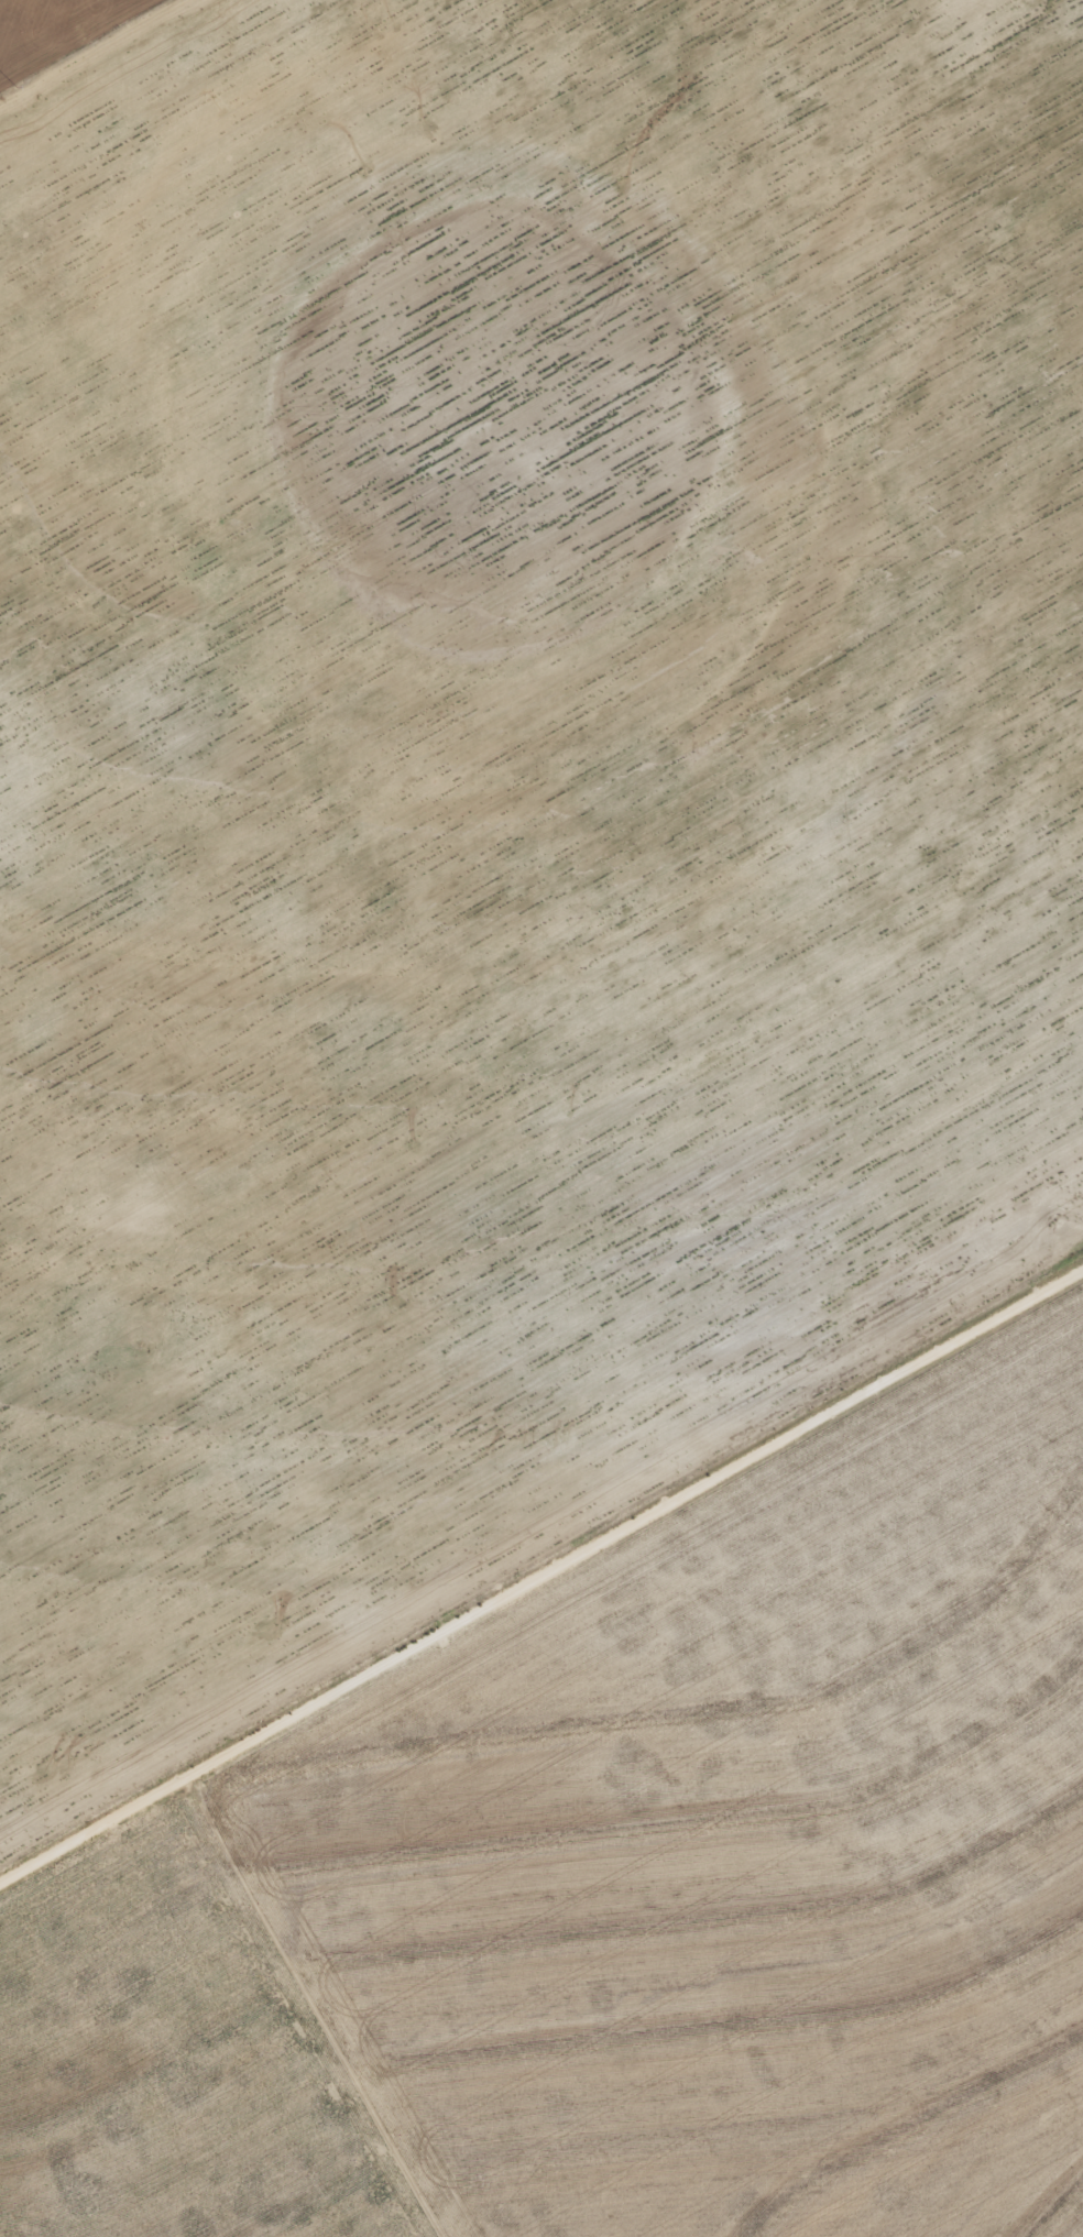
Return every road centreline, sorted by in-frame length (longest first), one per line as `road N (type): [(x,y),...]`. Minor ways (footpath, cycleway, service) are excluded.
road 1 (residential): [(0,1887),(1082,1271)]

